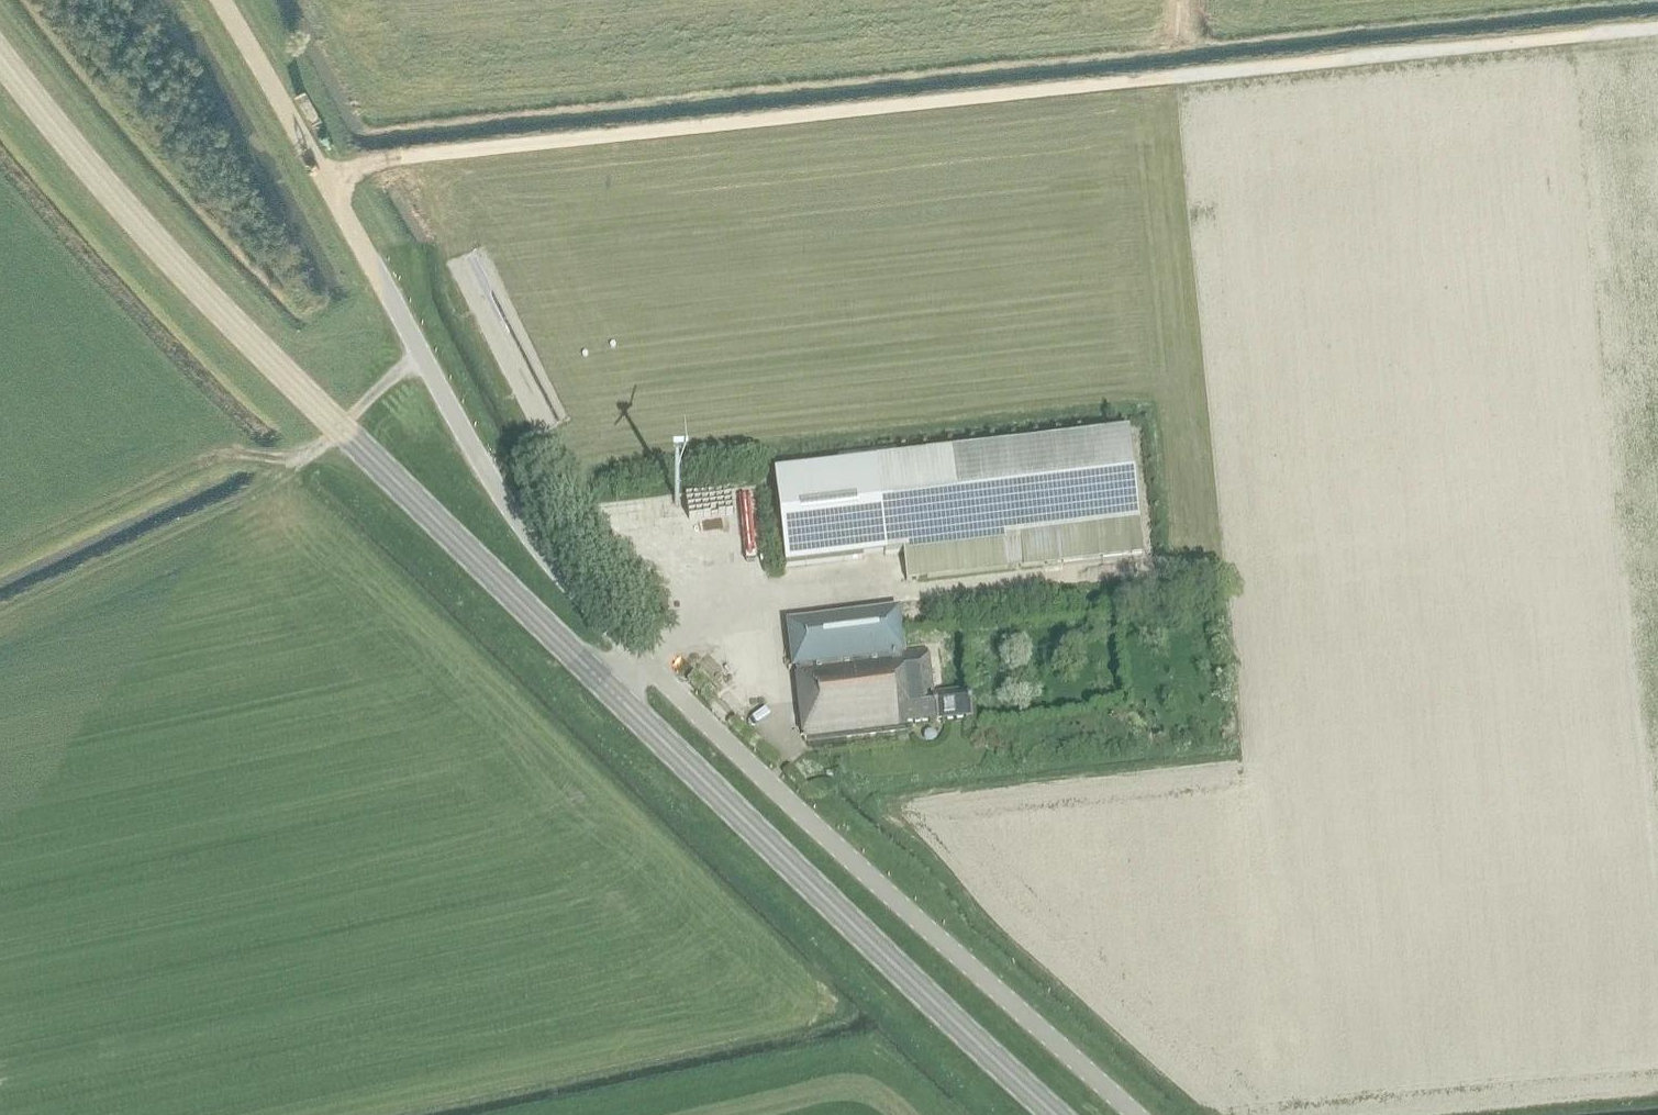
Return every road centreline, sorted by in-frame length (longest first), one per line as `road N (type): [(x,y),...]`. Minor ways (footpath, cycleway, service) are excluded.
road 1 (primary): [(1051,1114),(341,426),(79,153),(0,57)]
road 2 (unclassified): [(1137,1114),(720,736),(535,544),(226,0)]
road 3 (track): [(323,170),(411,153),(1657,26)]
road 4 (track): [(243,451),(299,456),(420,347)]

